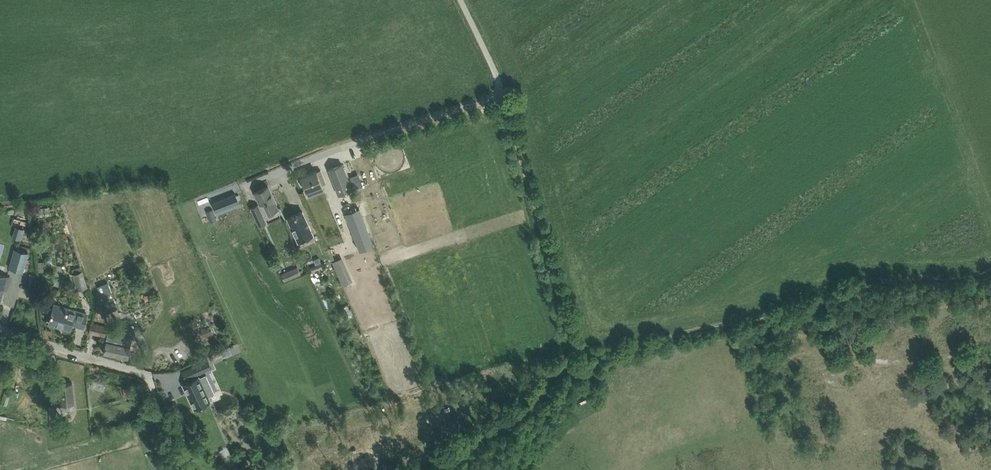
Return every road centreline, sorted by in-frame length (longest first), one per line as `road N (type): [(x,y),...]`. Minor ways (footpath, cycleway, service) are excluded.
road 1 (track): [(990,274),(878,282),(783,313),(576,354)]
road 2 (track): [(501,94),(576,354)]
road 3 (track): [(576,354),(507,410),(398,469)]
road 4 (unclassified): [(146,373),(0,331)]

